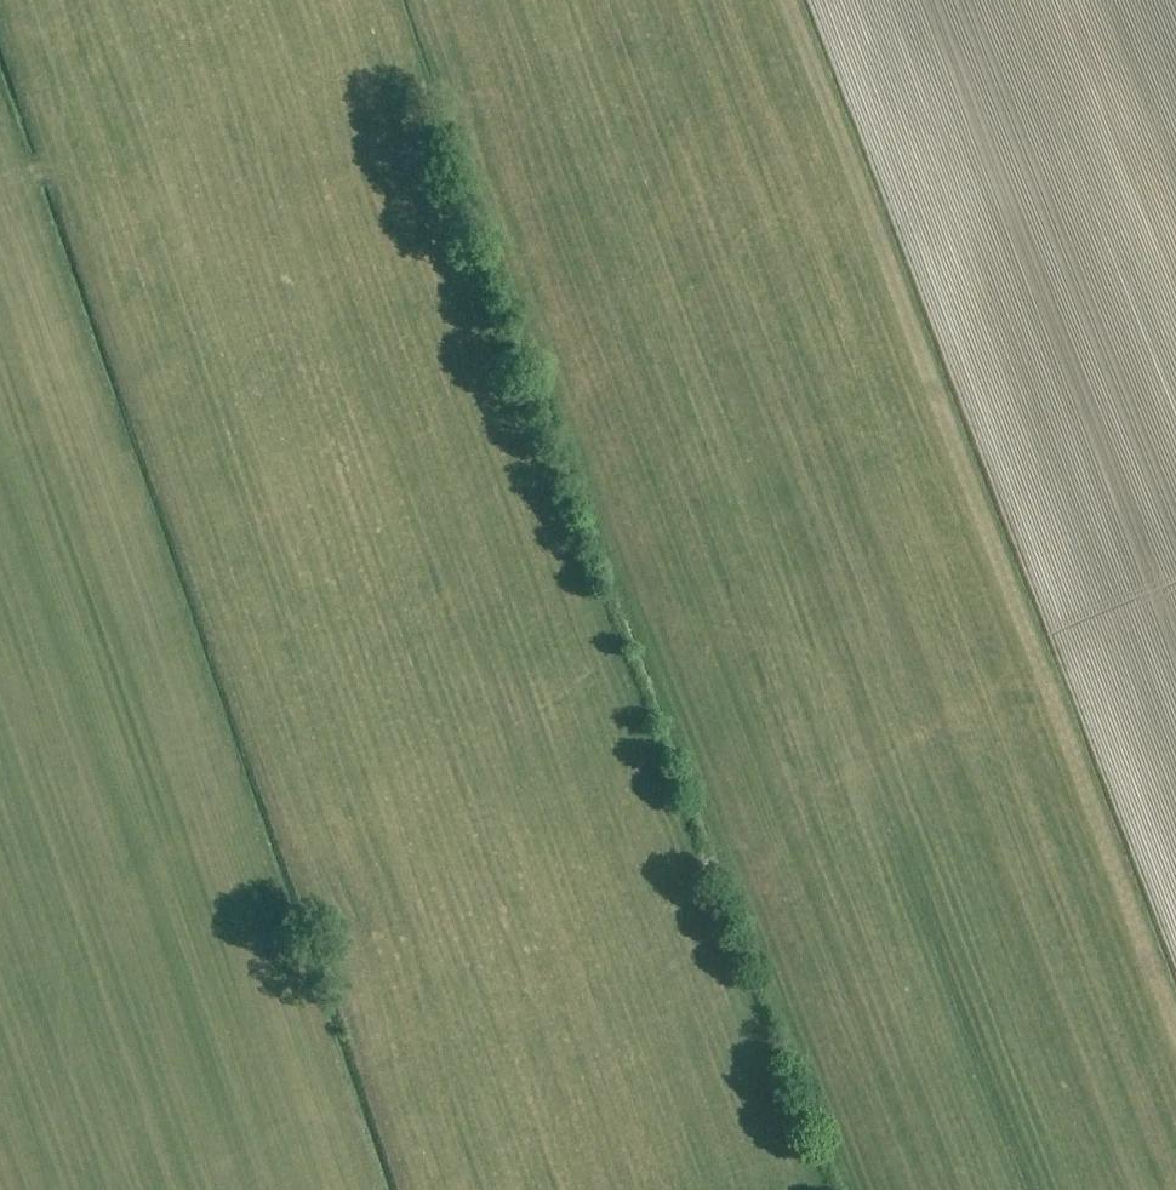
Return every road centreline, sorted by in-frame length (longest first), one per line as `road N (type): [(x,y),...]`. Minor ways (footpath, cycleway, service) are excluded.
road 1 (track): [(1175,1025),(785,0)]

